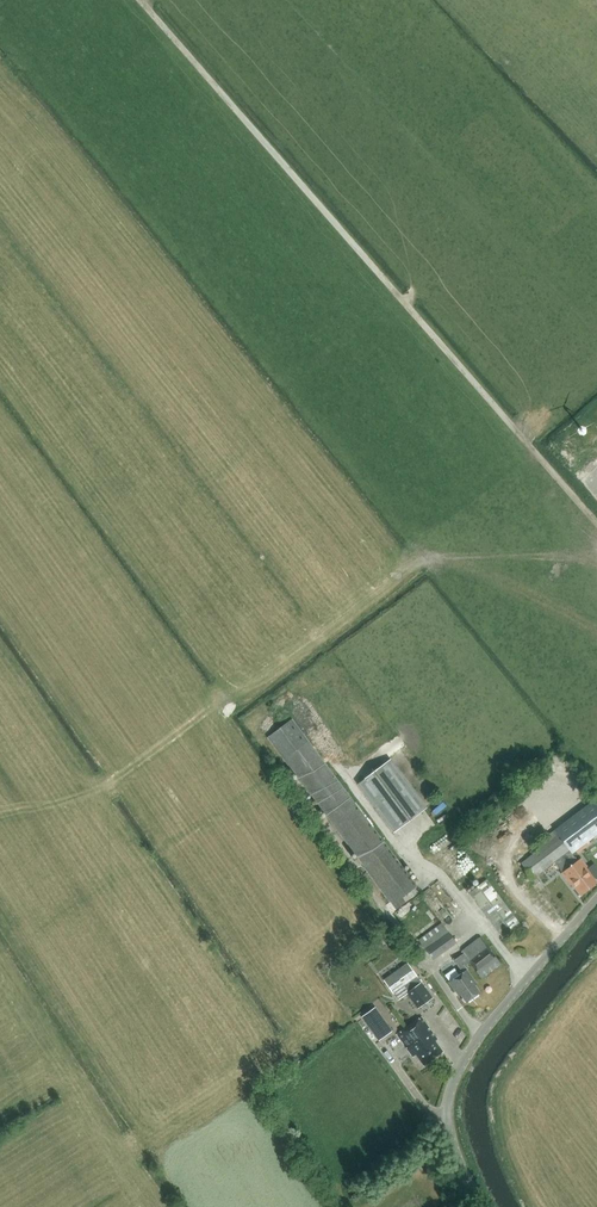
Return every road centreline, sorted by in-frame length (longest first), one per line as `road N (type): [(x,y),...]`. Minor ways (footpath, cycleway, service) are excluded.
road 1 (unclassified): [(482,1206),(448,1131),(452,1083),(596,897)]

